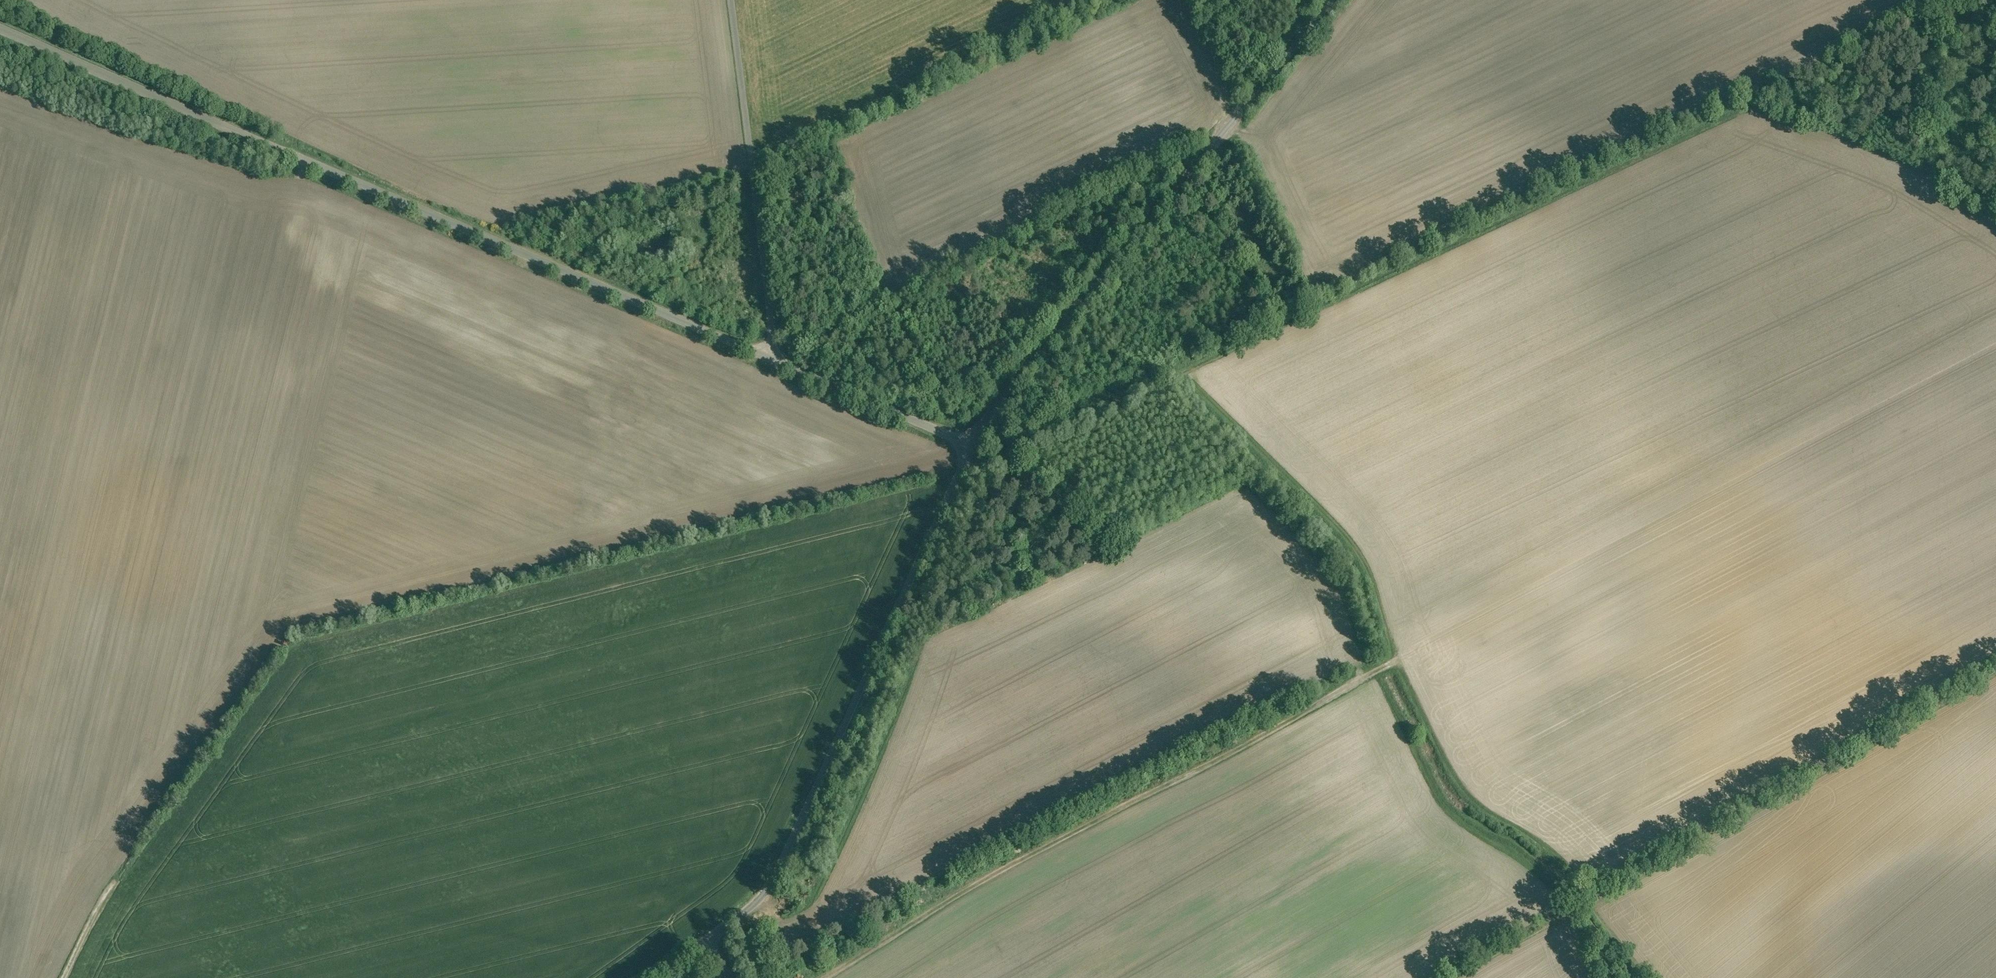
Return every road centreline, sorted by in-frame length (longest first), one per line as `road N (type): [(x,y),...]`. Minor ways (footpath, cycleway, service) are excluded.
road 1 (residential): [(0,33),(976,436)]
road 2 (residential): [(976,436),(786,872),(763,907),(703,944)]
road 3 (residential): [(976,436),(783,872),(758,904),(703,944)]
road 4 (residential): [(1323,0),(976,436)]

